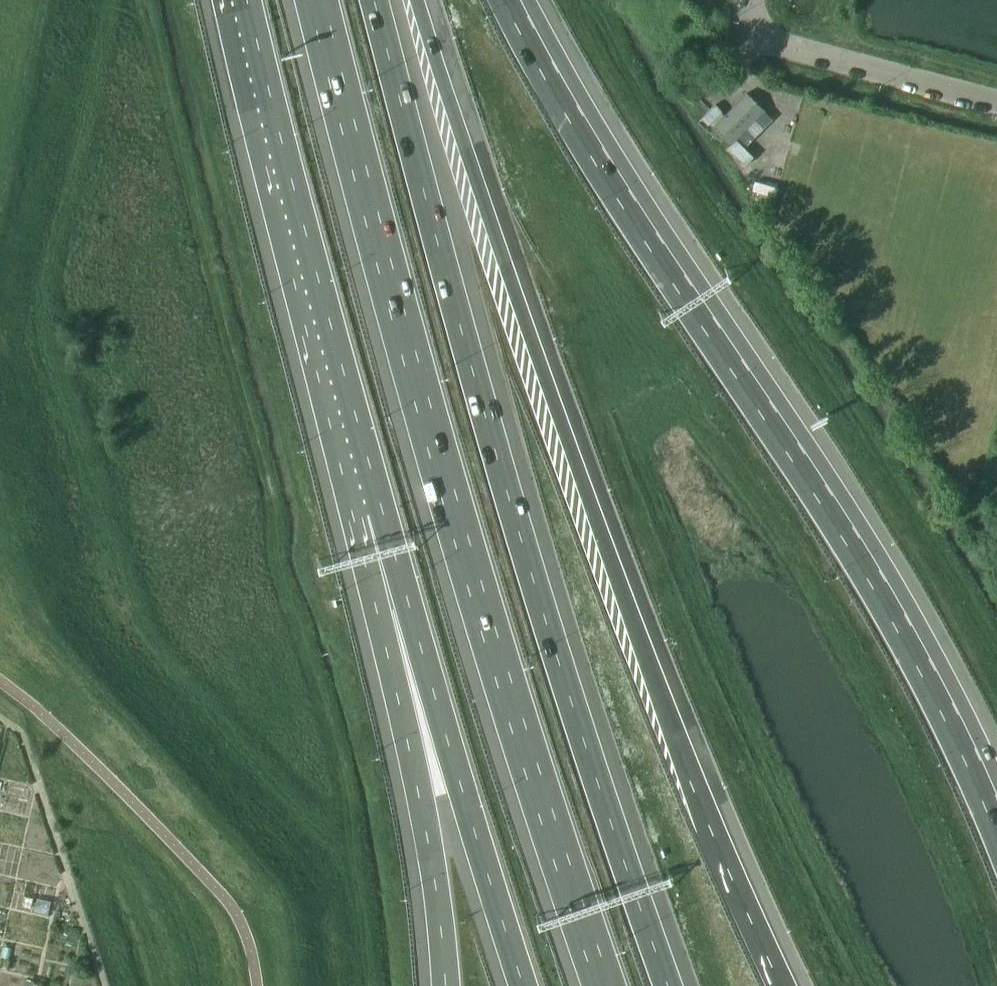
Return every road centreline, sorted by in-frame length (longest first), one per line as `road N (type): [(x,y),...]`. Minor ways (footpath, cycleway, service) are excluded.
road 1 (motorway): [(778,985),(684,769),(419,0)]
road 2 (motorway): [(669,985),(558,664),(374,0)]
road 3 (motorway): [(315,0),(478,598),(605,985)]
road 4 (motorway): [(996,816),(877,578),(586,131),(512,0)]
road 5 (motorway): [(248,0),(383,513)]
road 6 (motorway): [(383,513),(524,985)]
road 7 (motorway): [(383,513),(446,985)]
road 8 (unclassified): [(753,0),(756,27),(787,51),(996,102)]

